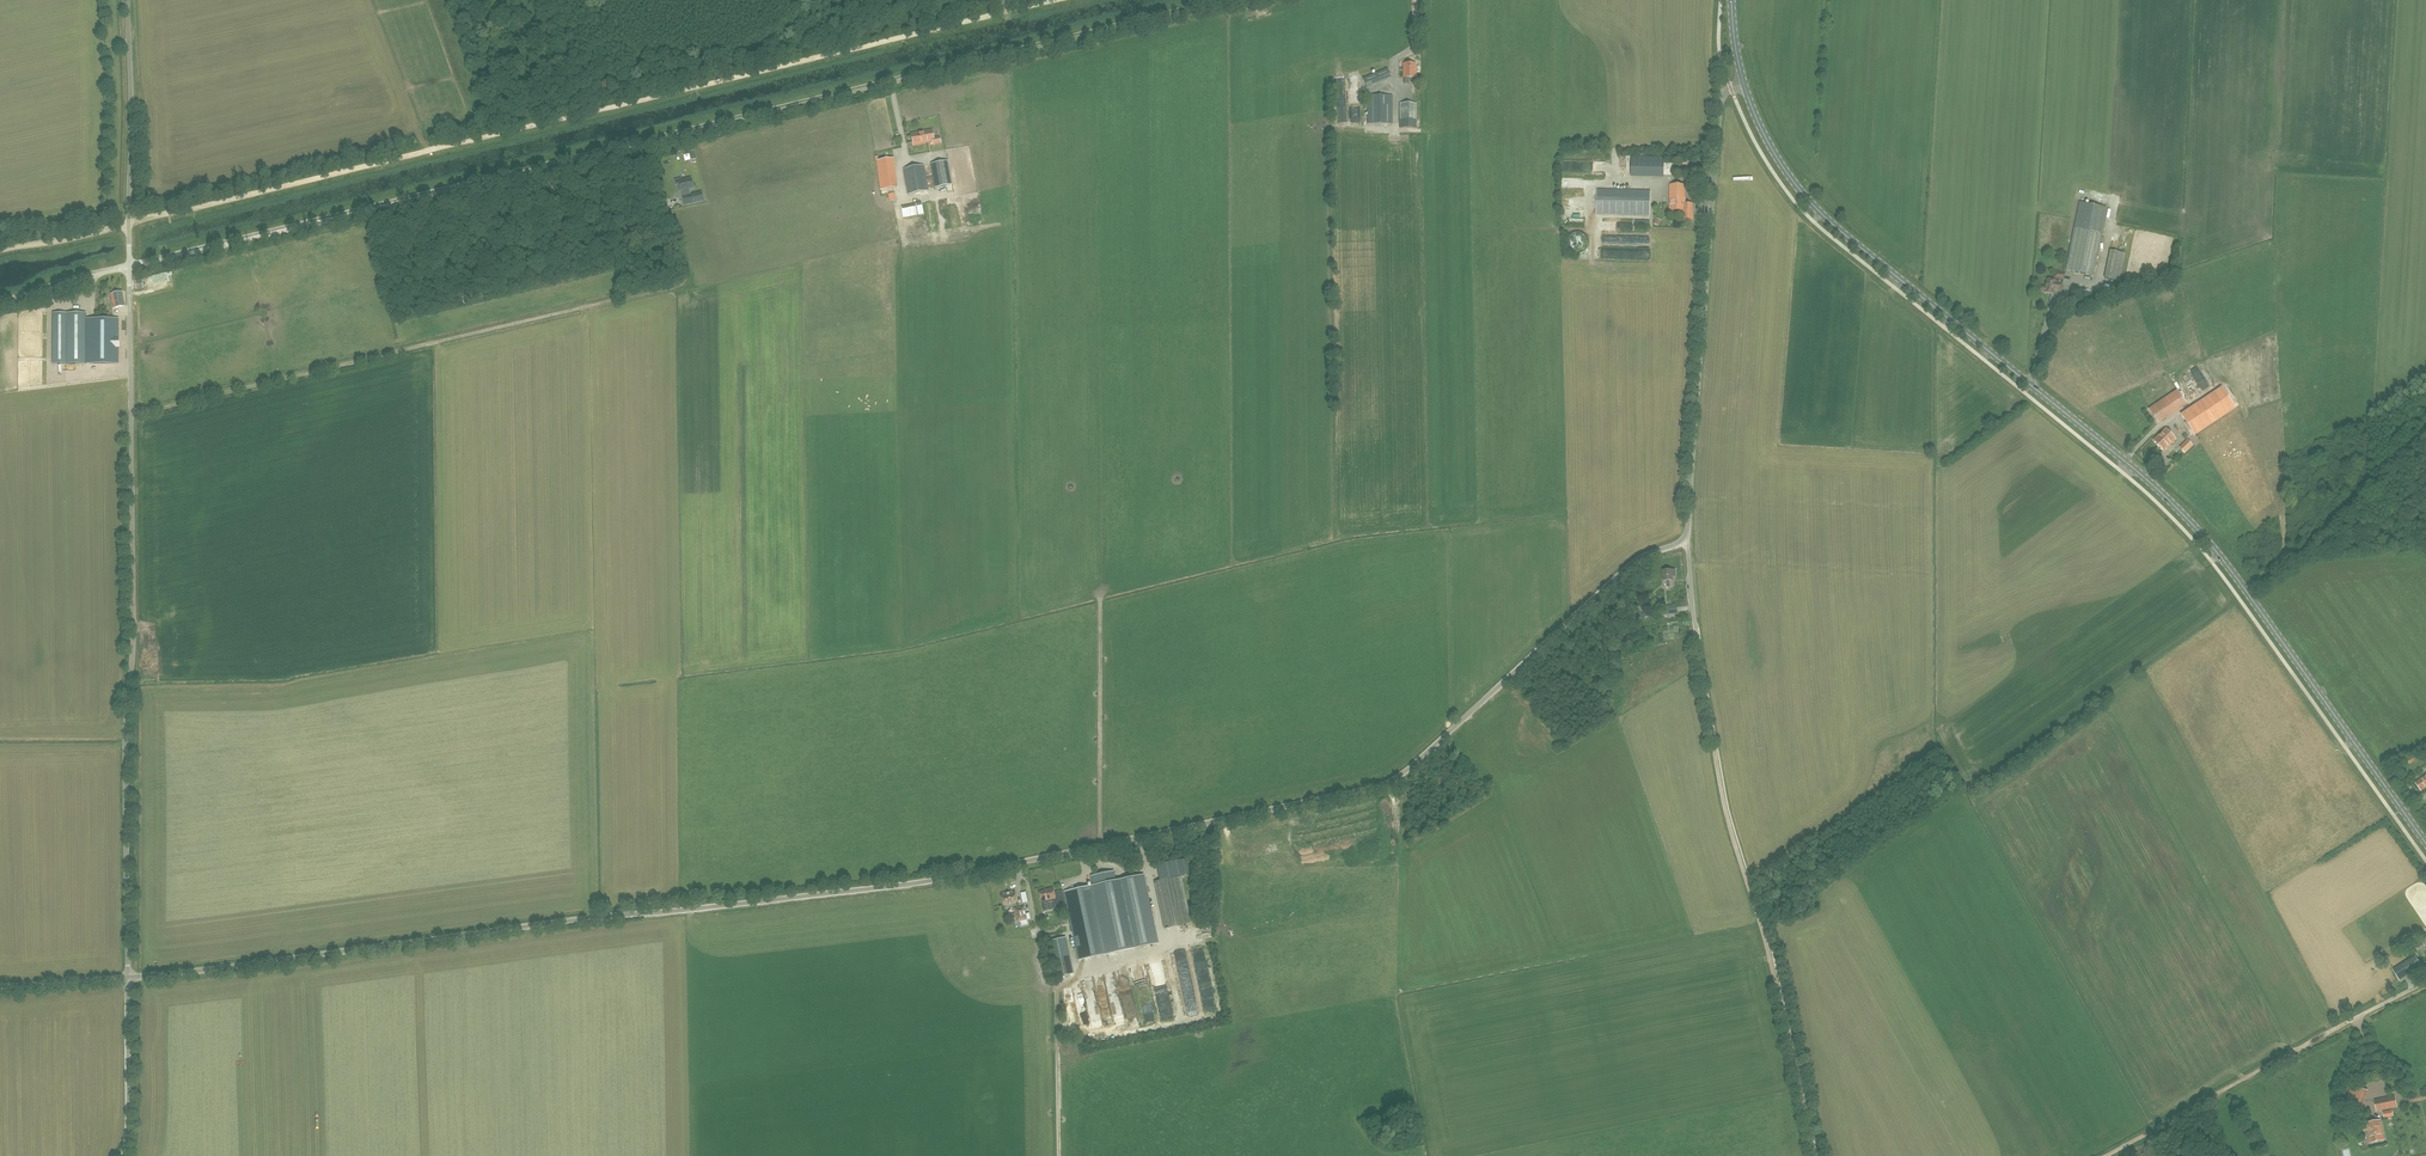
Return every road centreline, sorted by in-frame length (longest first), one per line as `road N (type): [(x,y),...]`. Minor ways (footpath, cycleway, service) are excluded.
road 1 (unclassified): [(128,978),(937,881),(1359,793),(1399,774),(1638,559),(1689,542)]
road 2 (unclassified): [(129,267),(1222,0)]
road 3 (track): [(1049,0),(129,227),(0,251)]
road 4 (secondary): [(2425,843),(2211,545),(2140,474),(1819,212),(1772,149),(1745,85)]
road 5 (unclassified): [(128,978),(129,267)]
road 6 (track): [(131,413),(690,283),(664,205)]
road 7 (track): [(1695,623),(1723,804),(1761,924),(1813,1155)]
road 8 (unclassified): [(1689,542),(1720,106),(1745,85)]
road 9 (track): [(2104,1155),(2347,1023)]
road 10 (unclassified): [(129,267),(127,0)]
road 11 (unclassified): [(124,1155),(128,978)]
road 12 (unclassified): [(0,301),(129,267)]
road 13 (unclassified): [(0,987),(128,978)]

